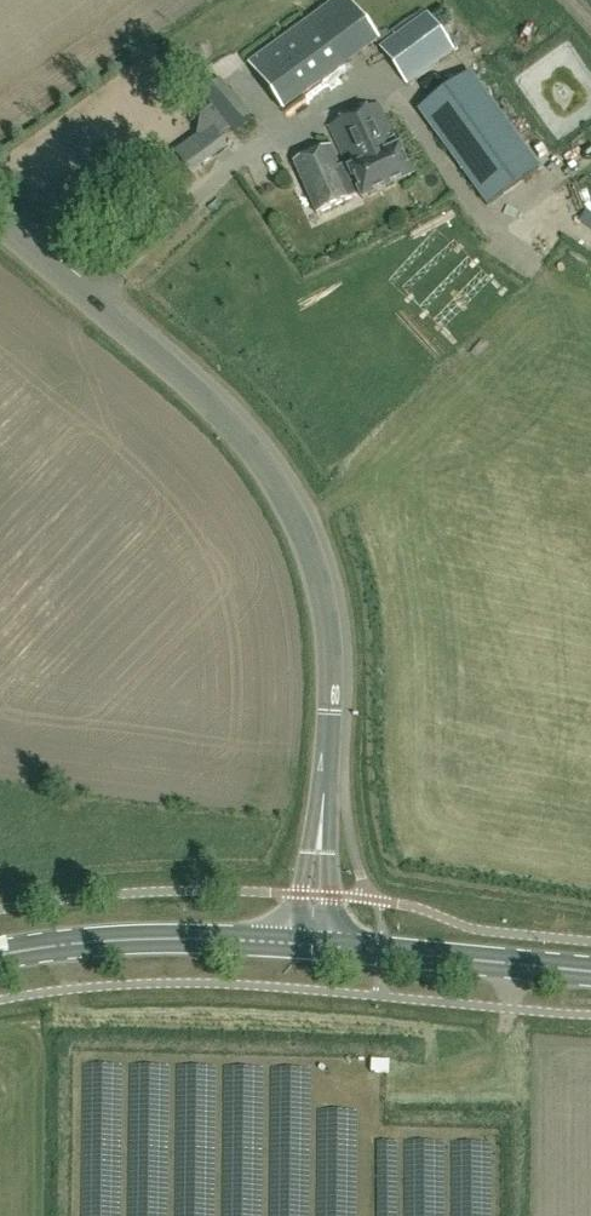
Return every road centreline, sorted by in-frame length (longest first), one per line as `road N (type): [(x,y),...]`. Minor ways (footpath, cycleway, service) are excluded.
road 1 (tertiary): [(322,808),(328,630),(318,575),(286,500),(215,414),(0,230)]
road 2 (secondary): [(0,954),(144,938),(294,944)]
road 3 (secondary): [(327,946),(590,971)]
road 4 (tertiary): [(322,808),(312,824),(294,944)]
road 5 (tertiary): [(327,946),(322,808)]

